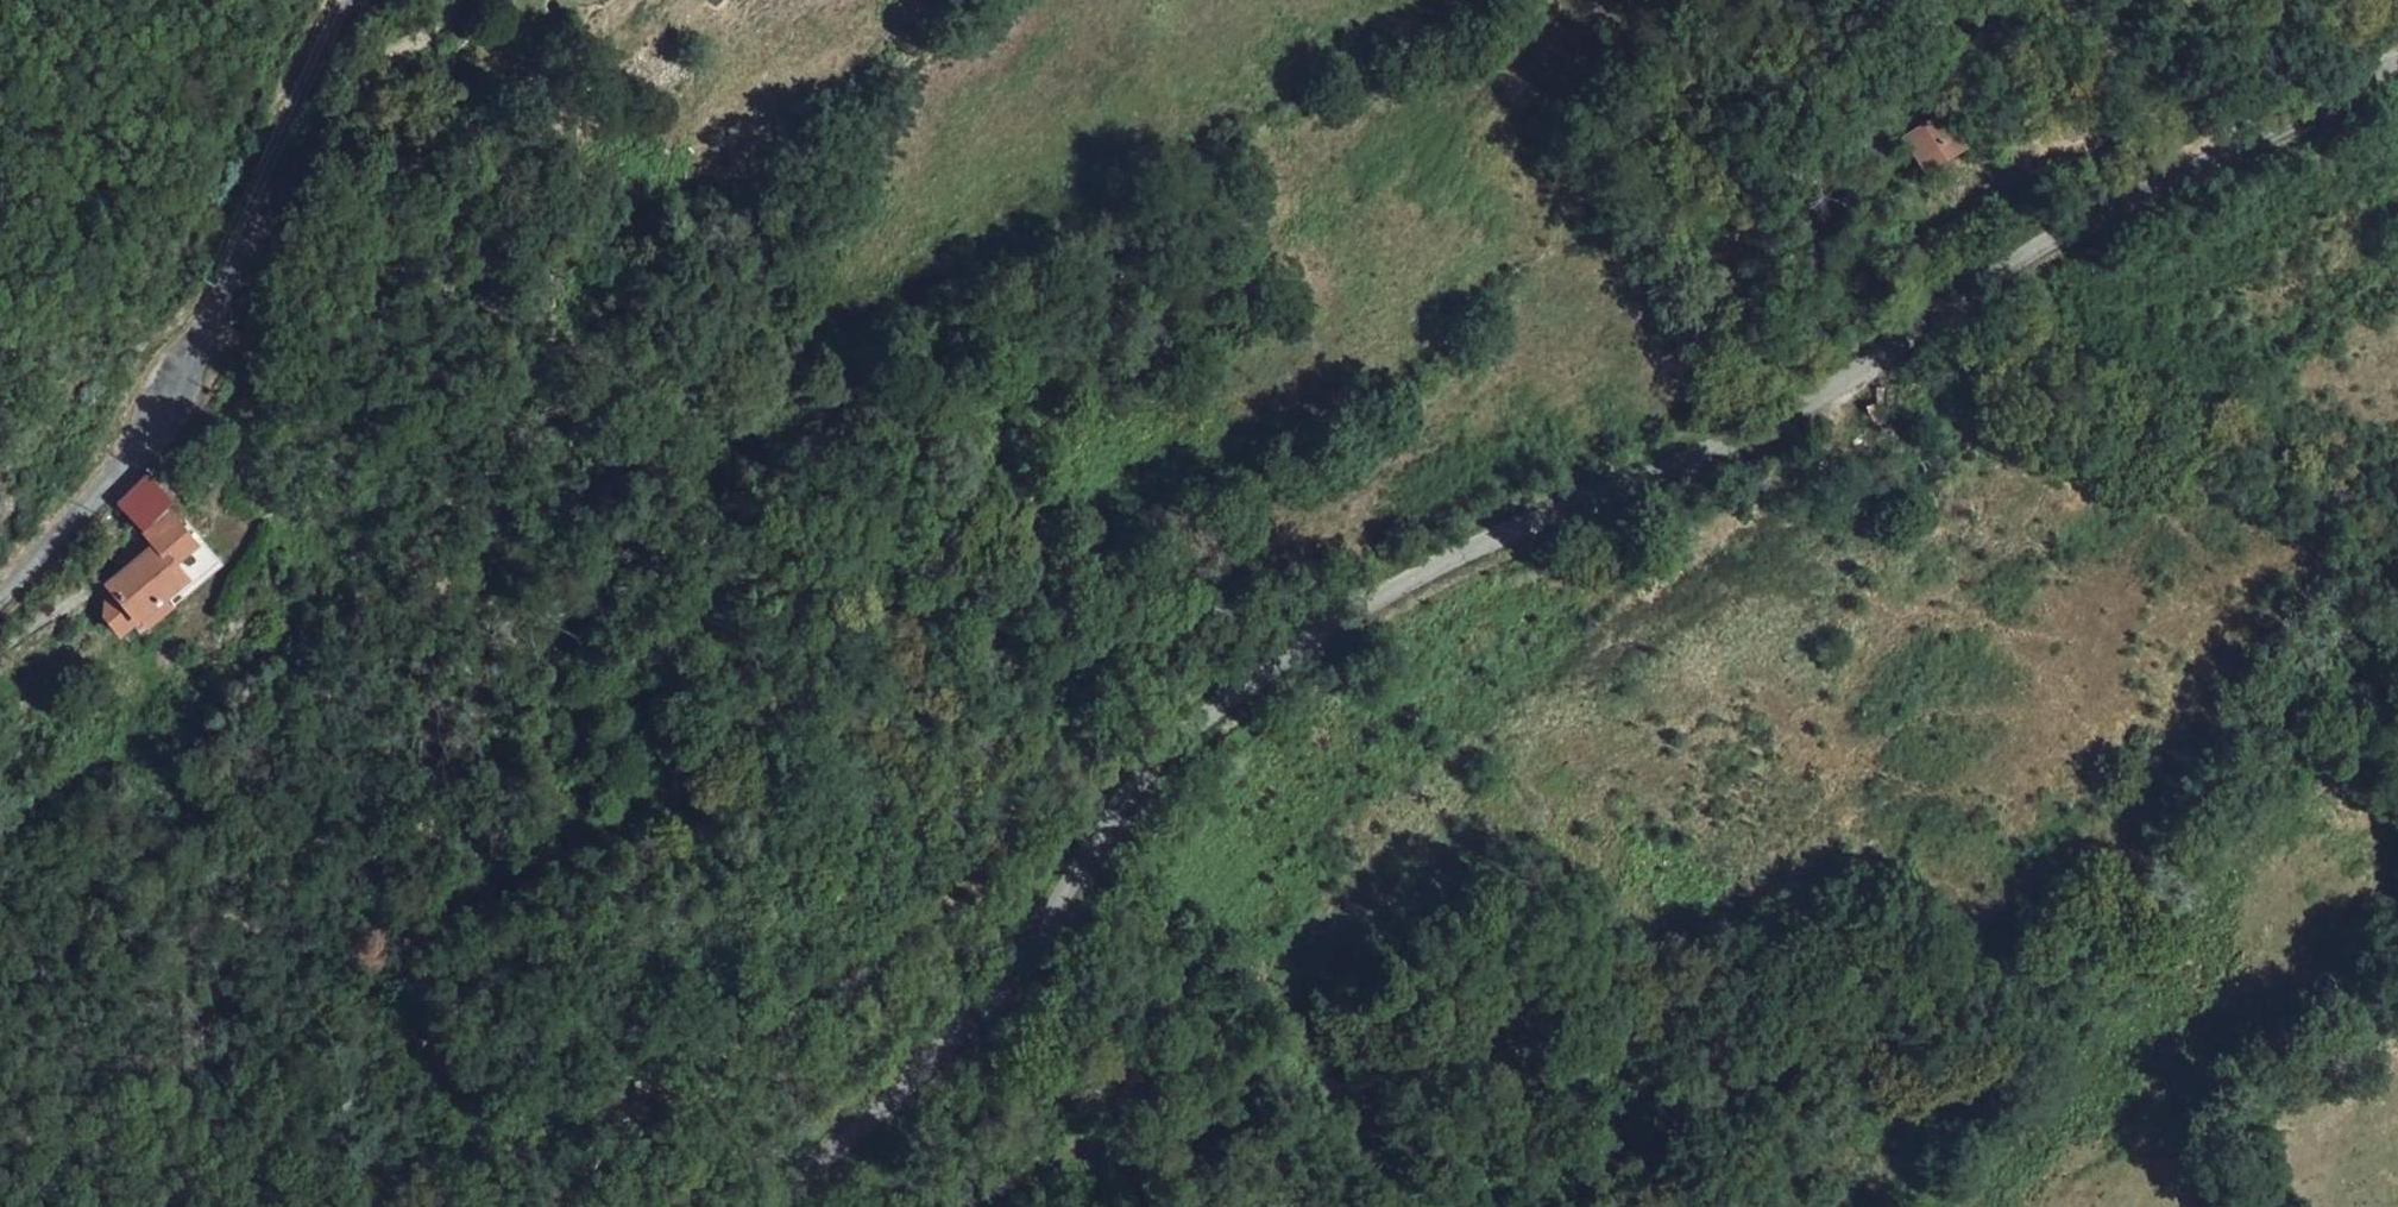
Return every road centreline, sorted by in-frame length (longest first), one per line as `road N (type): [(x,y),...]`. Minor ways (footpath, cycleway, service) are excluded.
road 1 (unclassified): [(2397,70),(2017,256),(1818,397),(1494,537),(1269,665),(1155,757),(966,1031),(766,1206)]
road 2 (track): [(556,1206),(678,1093),(926,918),(1131,662),(1271,597),(1355,610)]
road 3 (track): [(1945,1206),(2077,1023),(2310,639),(2397,554)]
road 4 (unclassified): [(0,592),(169,409),(352,0)]
road 5 (track): [(678,1093),(591,1104),(501,1159),(385,1206)]
road 6 (track): [(330,47),(391,49),(422,38),(455,0)]

